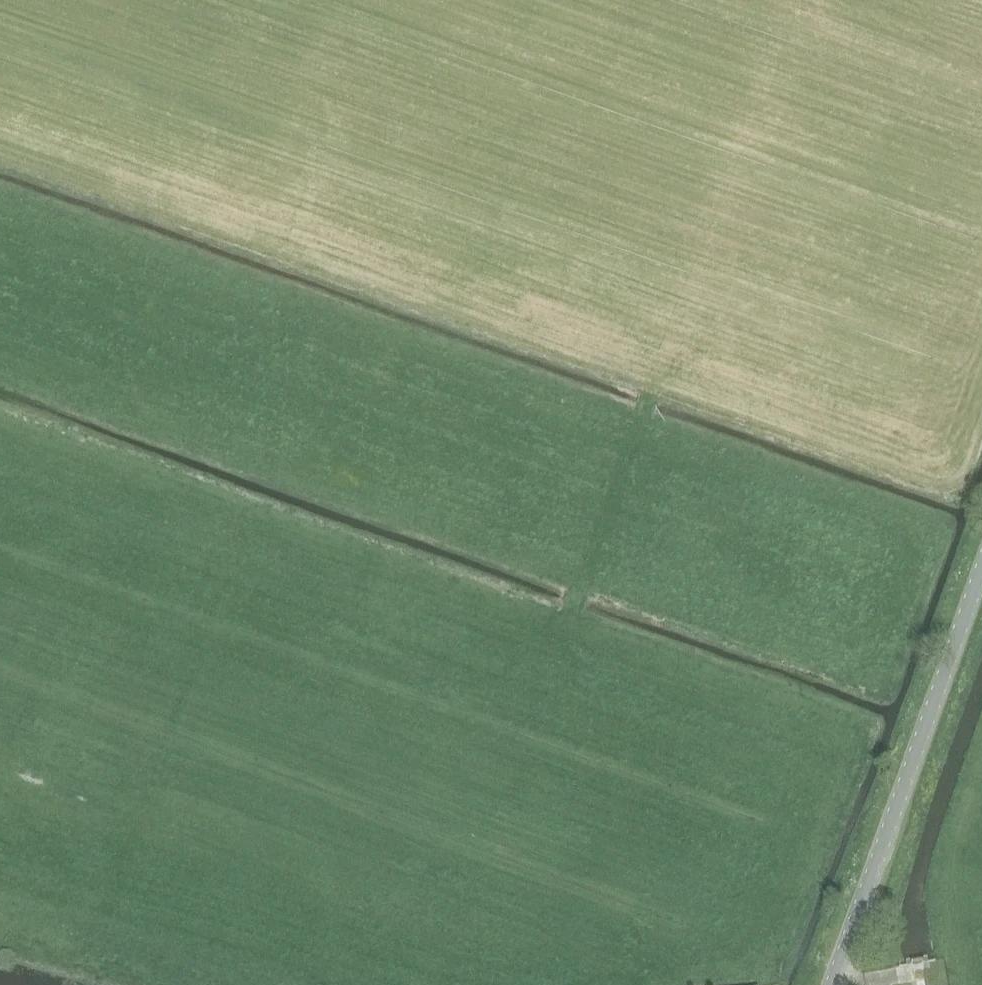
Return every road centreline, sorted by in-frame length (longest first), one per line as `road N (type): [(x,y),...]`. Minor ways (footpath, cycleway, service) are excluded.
road 1 (tertiary): [(831,984),(981,565)]

